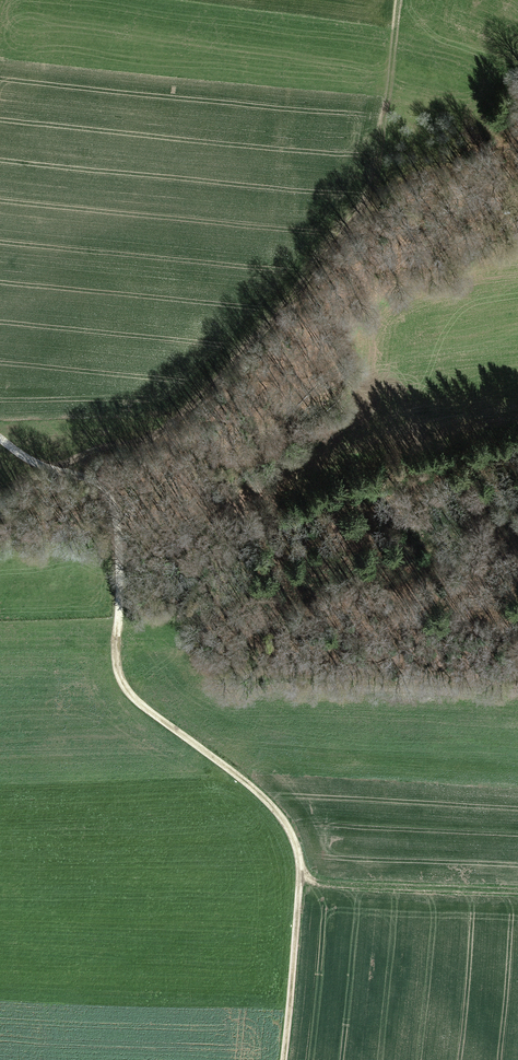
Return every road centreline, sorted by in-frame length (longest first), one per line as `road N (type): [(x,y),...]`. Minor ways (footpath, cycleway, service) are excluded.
road 1 (track): [(0,438),(38,464),(104,488),(118,528),(116,658),(125,687),(256,791),(292,836),(301,875),(284,1059)]
road 2 (track): [(50,468),(151,438),(175,421),(258,338),(359,212),(374,179),(399,0)]
road 3 (track): [(517,893),(322,885),(301,875)]

